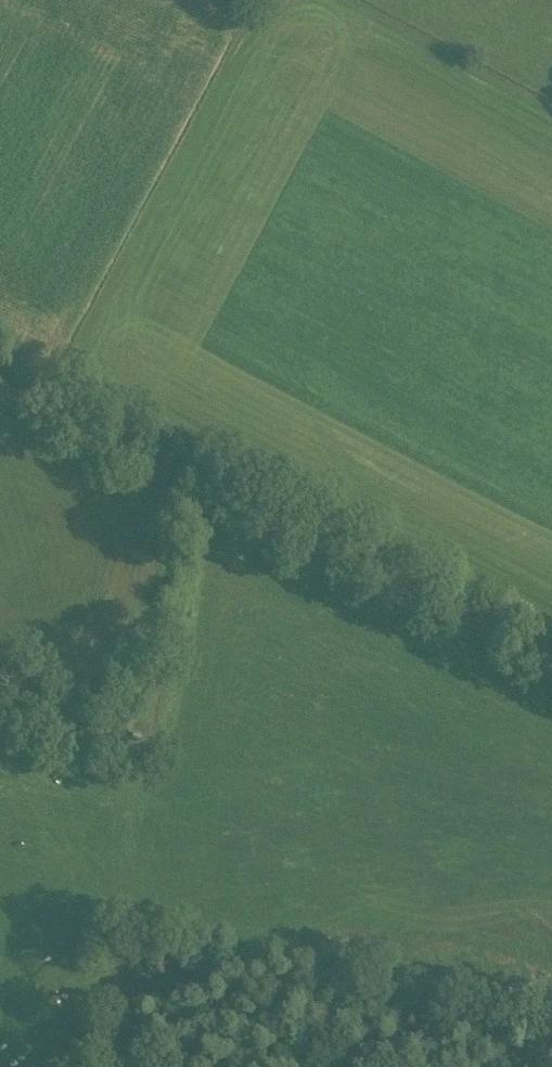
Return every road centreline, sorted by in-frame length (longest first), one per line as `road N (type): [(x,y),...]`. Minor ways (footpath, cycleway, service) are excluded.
road 1 (track): [(551,662),(0,386)]

